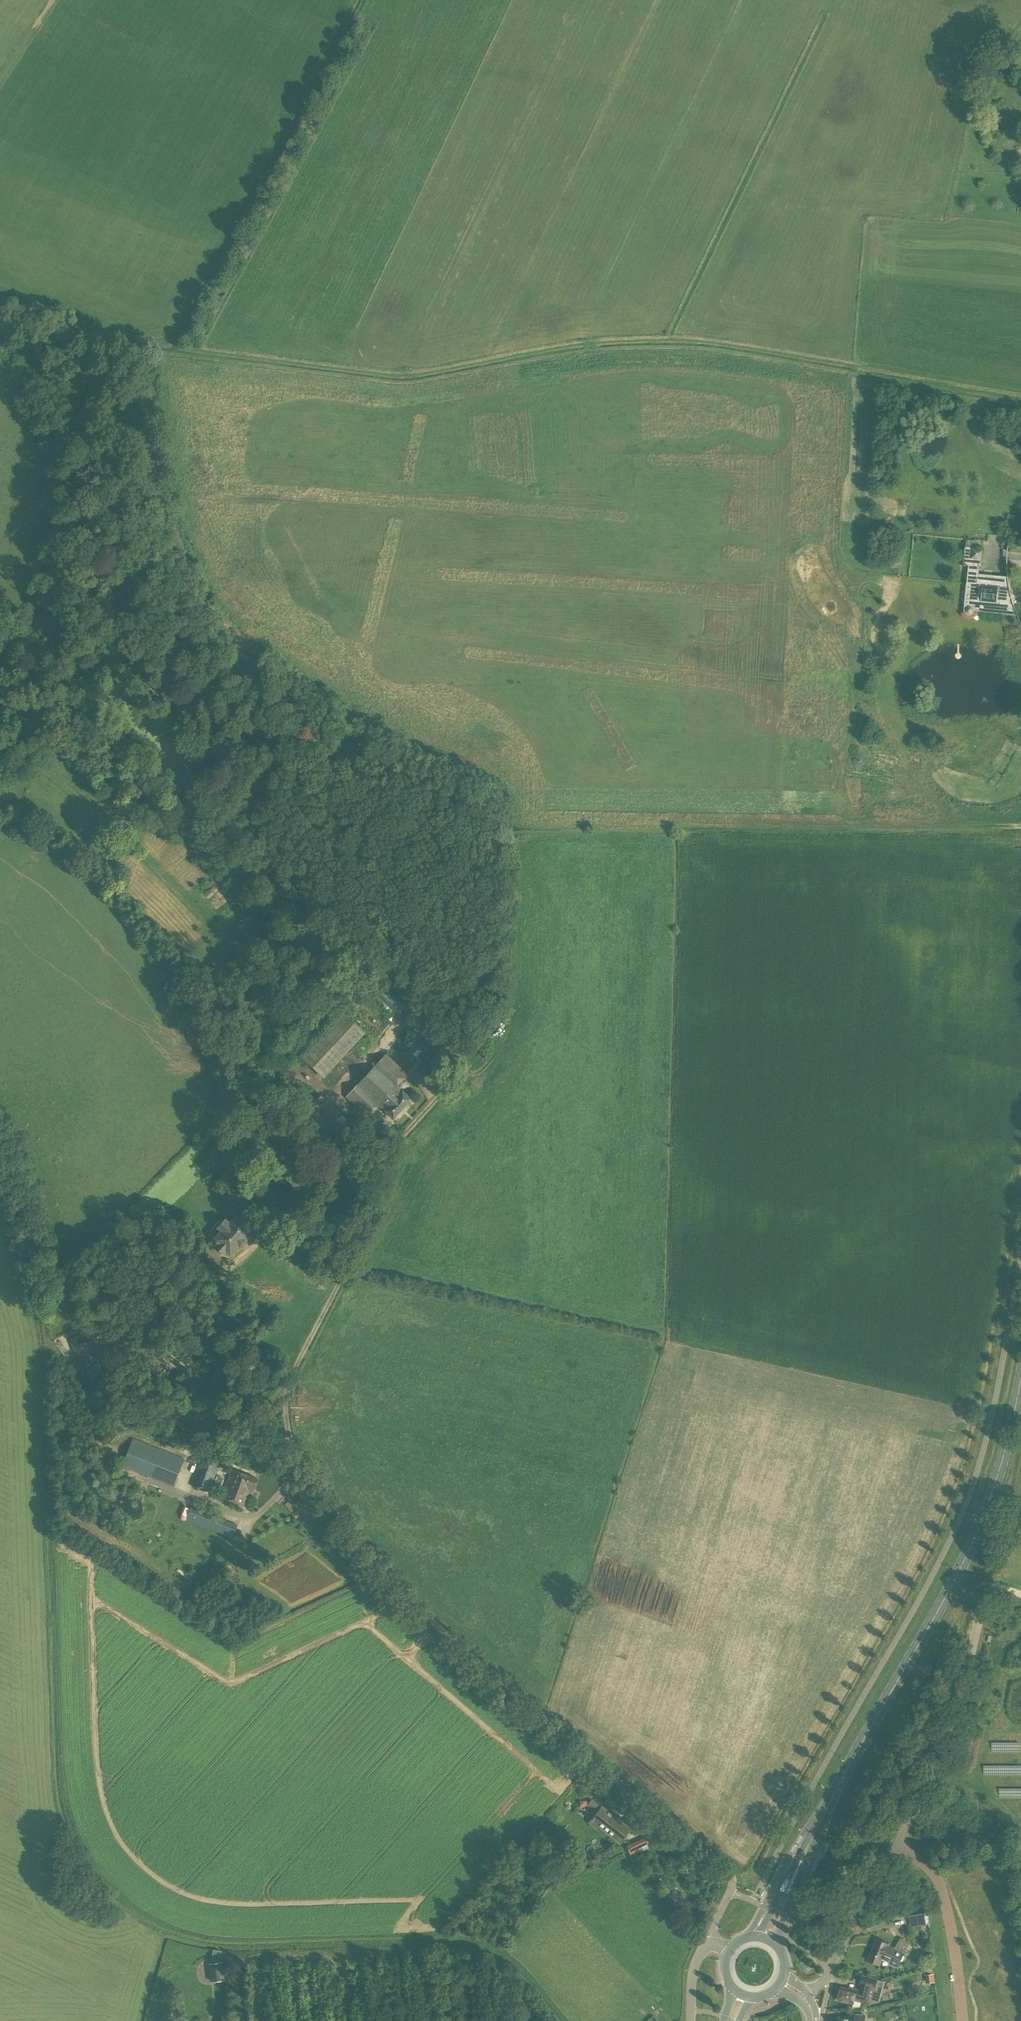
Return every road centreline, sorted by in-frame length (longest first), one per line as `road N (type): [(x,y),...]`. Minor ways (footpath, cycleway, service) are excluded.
road 1 (unclassified): [(504,988),(482,1042),(387,1150),(346,1272),(282,1400),(292,1438),(412,1605),(731,1872),(704,1942)]
road 2 (primary): [(767,1938),(820,1820),(975,1536),(1020,1373)]
road 3 (residential): [(896,1846),(931,1777),(985,1585)]
road 4 (residential): [(896,1846),(928,1867),(941,1888),(963,2020)]
road 5 (residential): [(807,1996),(831,1972),(896,1846)]

